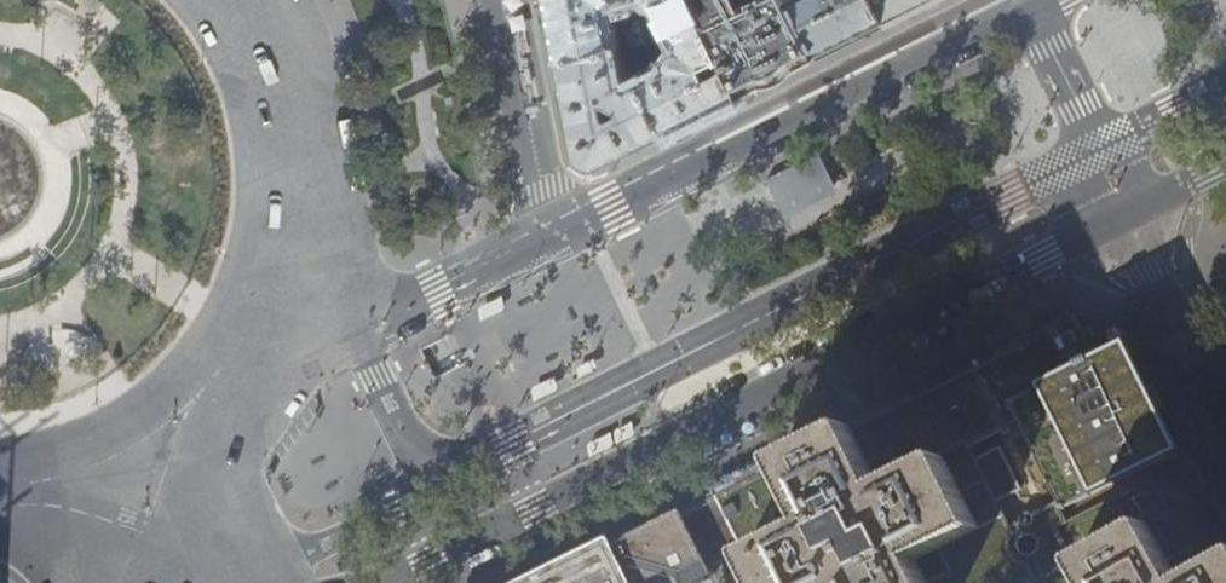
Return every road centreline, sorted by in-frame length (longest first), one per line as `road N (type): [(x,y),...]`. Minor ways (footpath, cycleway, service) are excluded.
road 1 (primary): [(379,582),(1127,211)]
road 2 (primary): [(1029,10),(551,239)]
road 3 (primary): [(551,239),(440,292),(350,312),(247,291)]
road 4 (primary): [(247,291),(267,212),(264,130),(239,53),(206,0)]
road 5 (residential): [(499,0),(551,239)]
road 6 (unclassified): [(1127,211),(1029,10)]
road 7 (primary): [(0,470),(99,444),(195,376)]
road 8 (residential): [(1127,211),(1225,402)]
road 9 (secondary): [(269,575),(195,376)]
road 10 (primary): [(149,530),(195,376)]
road 11 (primary): [(0,474),(149,530)]
road 12 (primary): [(149,530),(269,575)]

